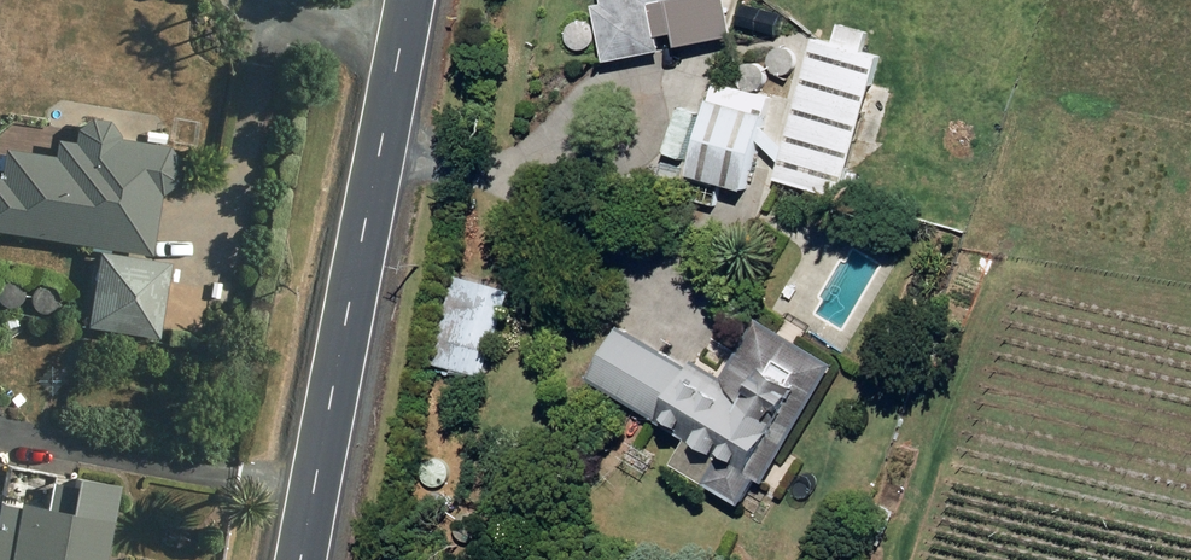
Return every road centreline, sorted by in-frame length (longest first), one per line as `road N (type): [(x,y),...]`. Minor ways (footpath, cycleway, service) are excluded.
road 1 (unclassified): [(412,0),(304,559)]

